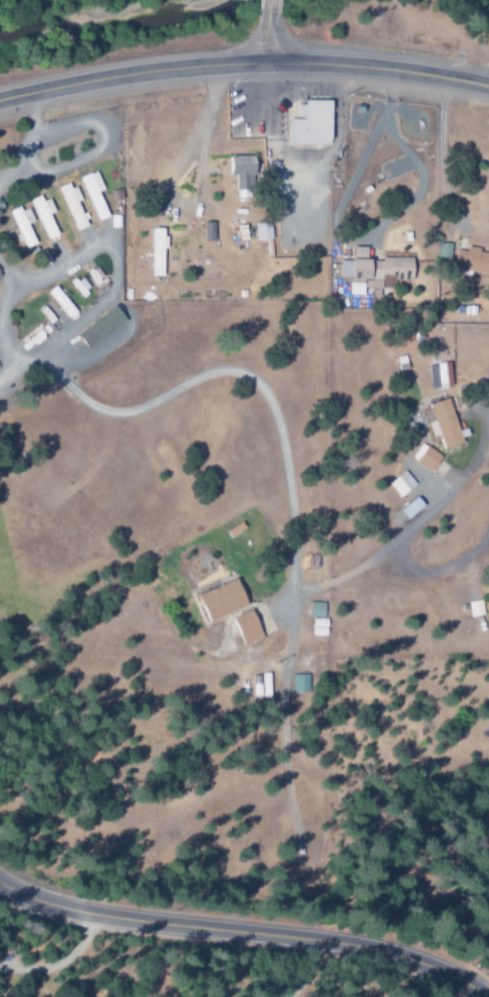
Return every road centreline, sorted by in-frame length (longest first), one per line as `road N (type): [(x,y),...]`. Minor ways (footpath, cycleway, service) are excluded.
road 1 (tertiary): [(487,996),(436,970),(339,942),(95,916),(0,887)]
road 2 (tertiary): [(488,86),(350,66),(262,63),(0,100)]

